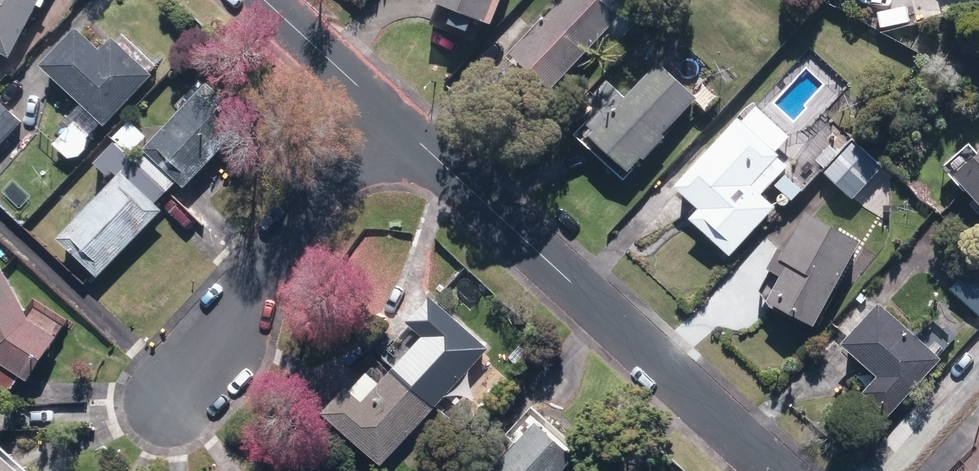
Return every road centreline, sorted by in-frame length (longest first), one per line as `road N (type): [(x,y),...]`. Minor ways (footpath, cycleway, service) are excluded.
road 1 (residential): [(772,470),(407,135)]
road 2 (residential): [(407,135),(157,395)]
road 3 (residential): [(407,135),(262,0)]

